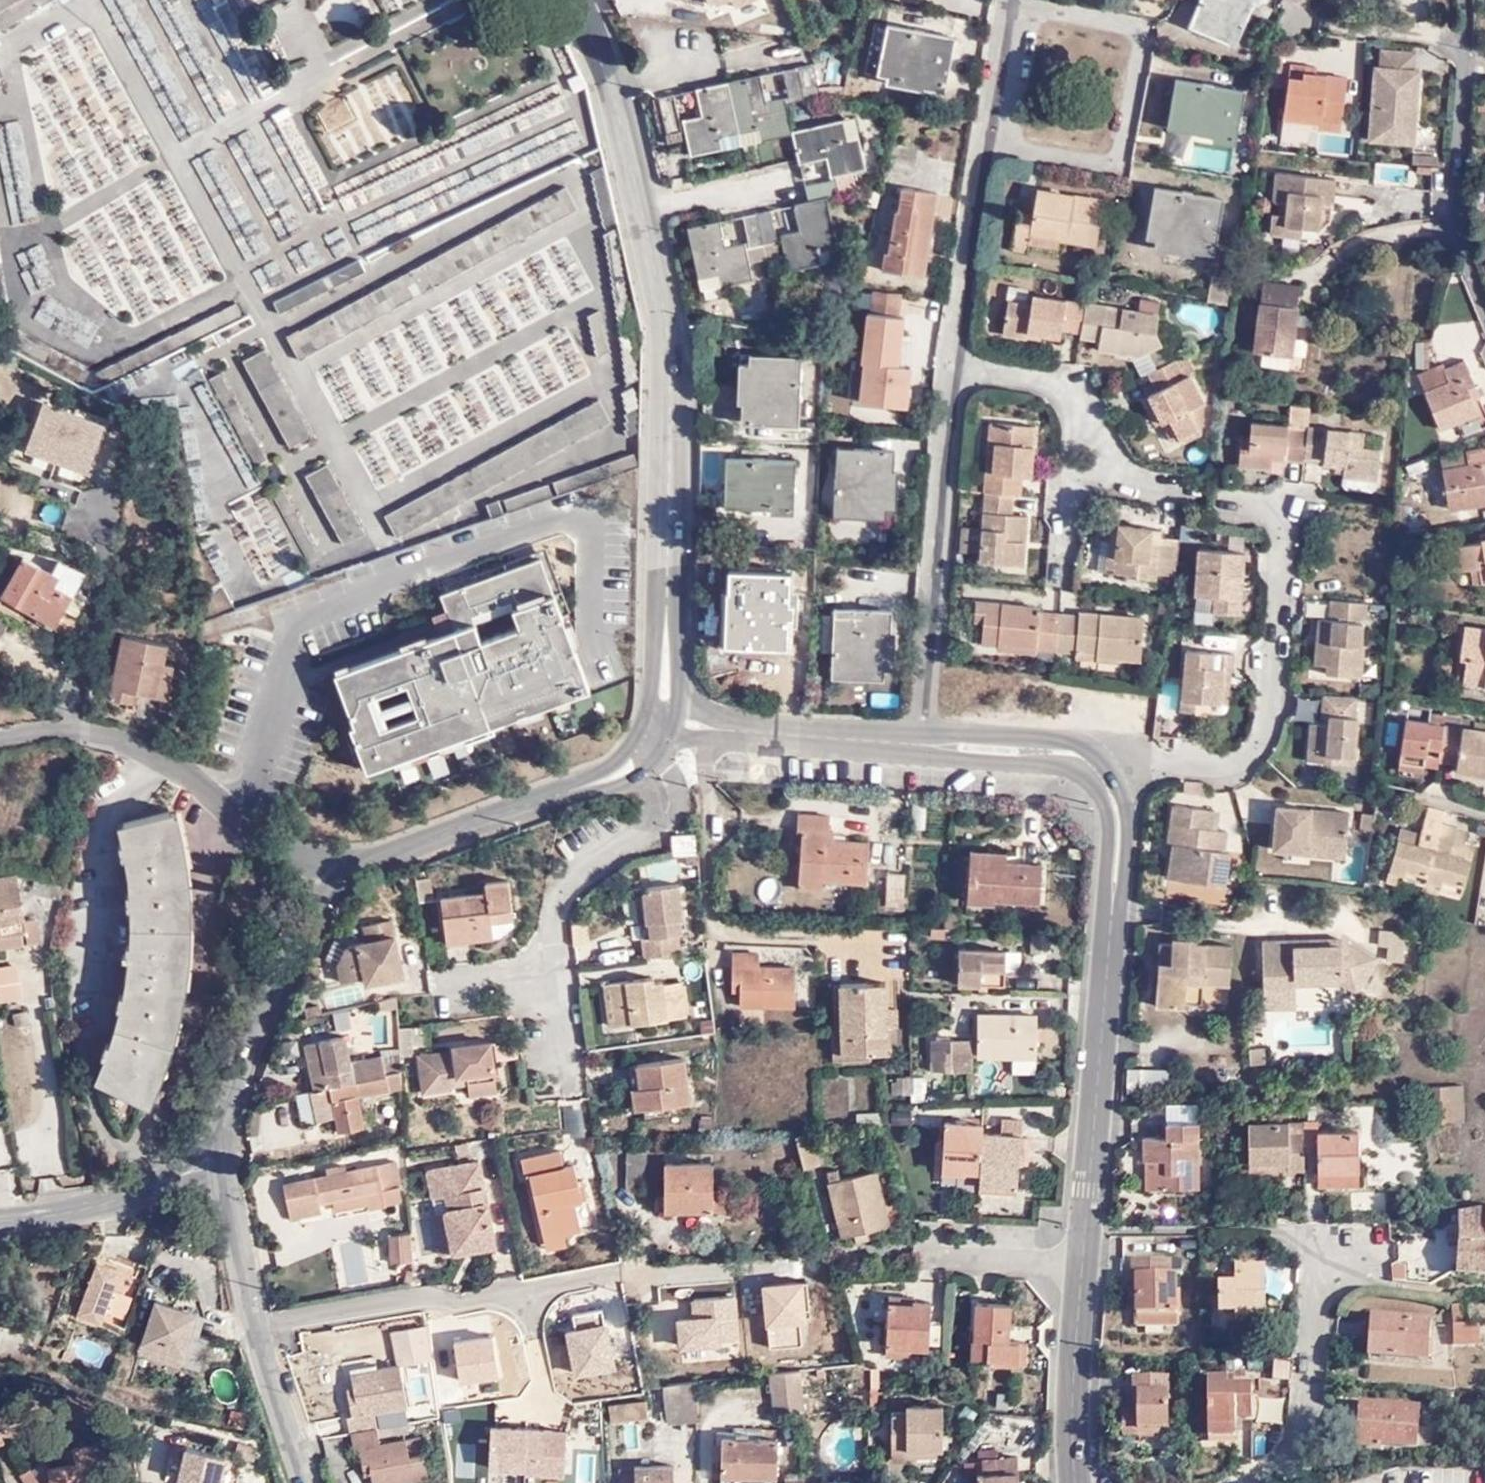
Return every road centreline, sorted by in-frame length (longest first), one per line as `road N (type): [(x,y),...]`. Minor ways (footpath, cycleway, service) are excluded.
road 1 (unclassified): [(933,740),(1094,750),(1126,770),(1140,821),(1076,1482)]
road 2 (tertiary): [(574,0),(613,86),(662,325),(669,501),(660,718)]
road 3 (residential): [(992,125),(969,241),(933,740)]
road 4 (residential): [(332,877),(289,820),(198,774),(78,727),(0,716)]
road 5 (tertiary): [(660,718),(644,755),(620,772),(477,817),(332,877)]
road 6 (residential): [(992,125),(1126,144),(1140,37),(1008,20)]
road 7 (tertiary): [(332,877),(285,945),(240,1103),(231,1188)]
road 8 (residential): [(1465,0),(1454,229),(1484,312)]
road 9 (tertiary): [(231,1188),(313,1482)]
road 10 (residential): [(1254,1482),(1269,1481),(1313,1413),(1329,1281),(1311,1227)]
road 11 (unclassified): [(660,718),(716,730),(933,740)]
road 12 (tertiary): [(231,1188),(128,1212),(0,1223)]

